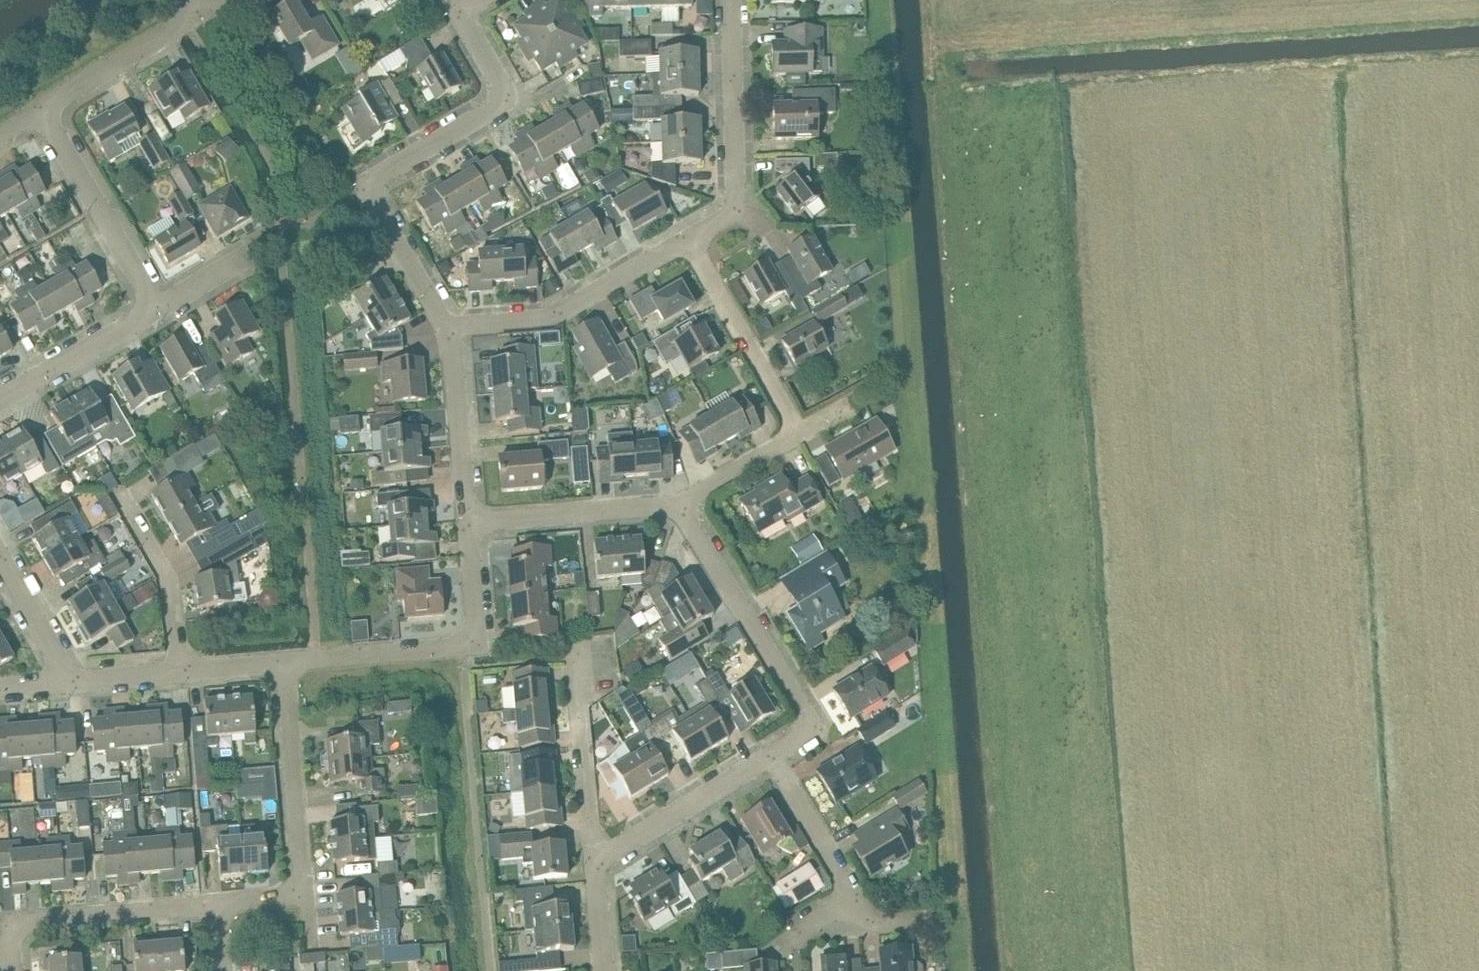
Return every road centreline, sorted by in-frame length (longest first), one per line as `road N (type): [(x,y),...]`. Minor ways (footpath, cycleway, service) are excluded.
road 1 (residential): [(448,326),(373,193),(382,174),(500,96),(460,12)]
road 2 (residential): [(286,661),(462,645),(473,637),(467,521)]
road 3 (residential): [(771,755),(799,733),(799,705),(678,503)]
road 4 (residential): [(448,326),(548,318),(689,238)]
road 5 (residential): [(689,238),(735,206),(731,0)]
road 6 (residential): [(156,309),(41,109)]
road 7 (unclassified): [(298,889),(286,661)]
road 8 (residential): [(799,434),(689,238)]
road 9 (residential): [(12,950),(14,935),(32,920),(216,904)]
road 10 (residential): [(594,861),(574,639)]
road 11 (residential): [(467,521),(678,503)]
road 12 (residential): [(594,861),(771,755)]
road 13 (residential): [(467,521),(448,326)]
road 14 (residential): [(180,670),(167,577),(120,494)]
road 15 (residential): [(199,13),(41,109)]
road 16 (residential): [(0,399),(156,309)]
road 17 (residential): [(850,898),(771,755)]
road 18 (residential): [(71,680),(0,556)]
road 19 (residential): [(678,503),(799,434)]

